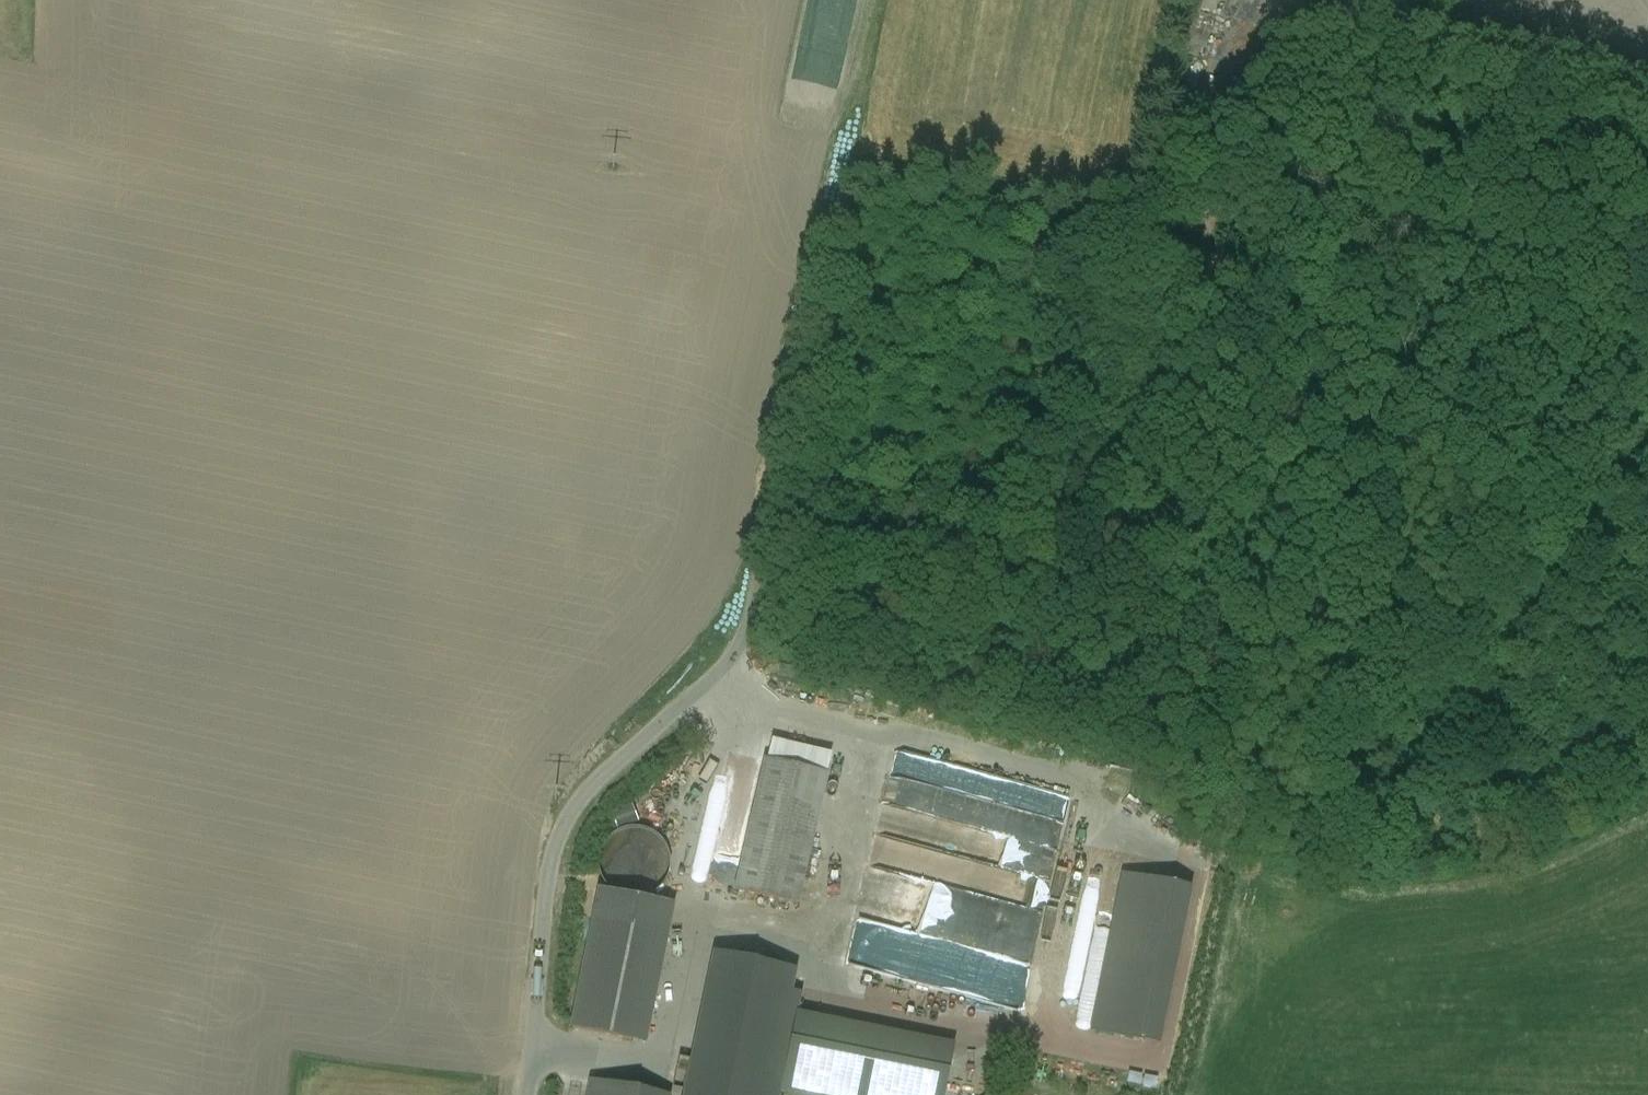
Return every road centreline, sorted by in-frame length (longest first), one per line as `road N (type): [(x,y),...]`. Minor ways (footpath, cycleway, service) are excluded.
road 1 (unclassified): [(529,1094),(559,836),(588,792),(746,646)]

